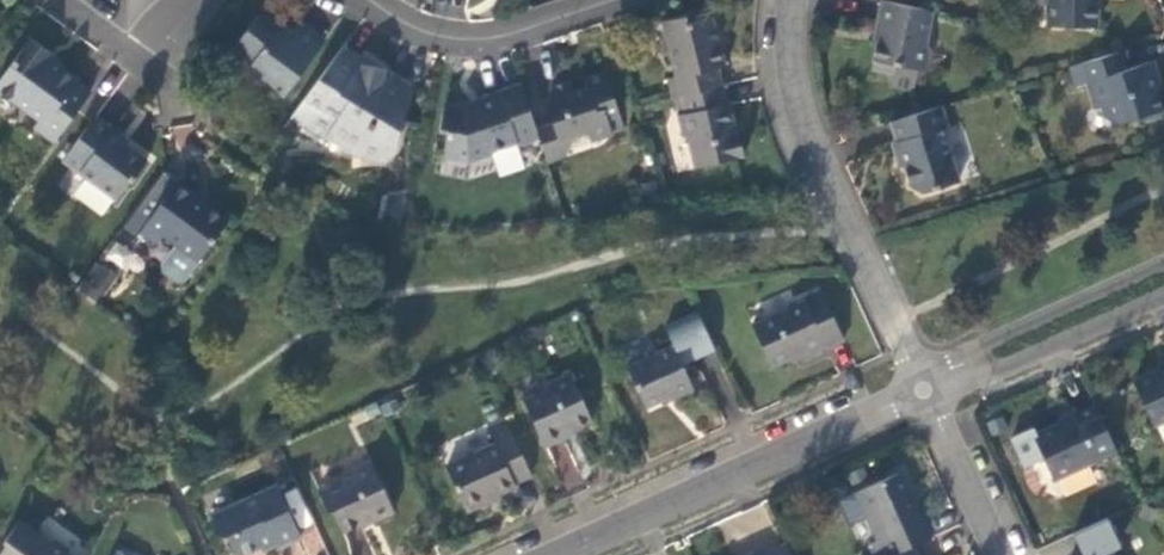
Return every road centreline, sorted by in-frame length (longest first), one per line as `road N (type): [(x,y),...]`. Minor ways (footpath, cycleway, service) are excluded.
road 1 (residential): [(933,391),(807,120),(792,63),(795,0)]
road 2 (residential): [(558,554),(933,391)]
road 3 (residential): [(612,0),(469,42),(407,26),(364,0)]
road 4 (residential): [(1163,267),(977,346),(962,379)]
road 5 (residential): [(962,379),(990,380),(1163,305)]
road 6 (residential): [(1008,554),(933,391)]

